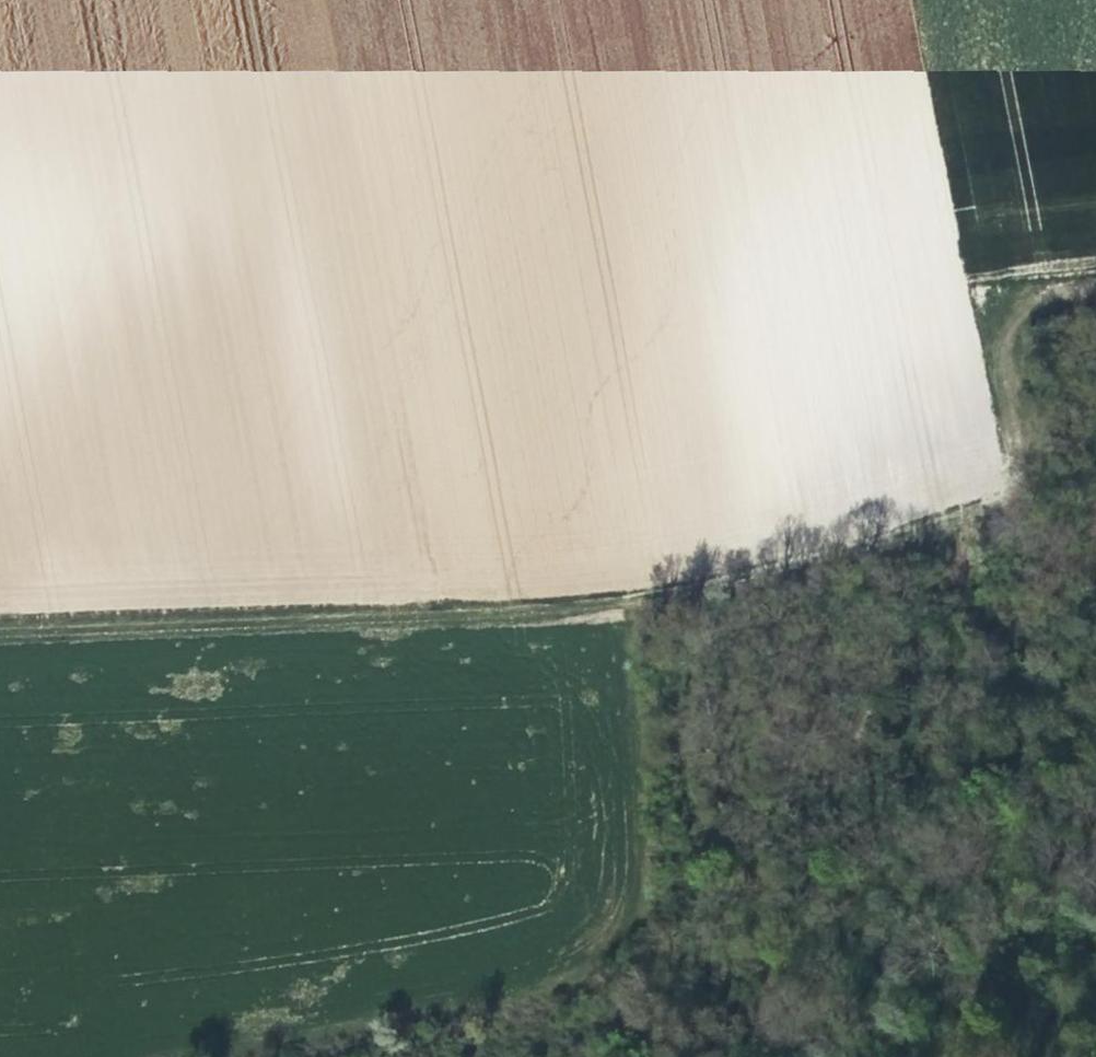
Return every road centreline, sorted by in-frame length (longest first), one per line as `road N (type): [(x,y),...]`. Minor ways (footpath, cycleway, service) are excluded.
road 1 (track): [(0,615),(615,592),(1029,506),(1005,299),(1095,299)]
road 2 (track): [(615,592),(621,992),(613,1056)]

